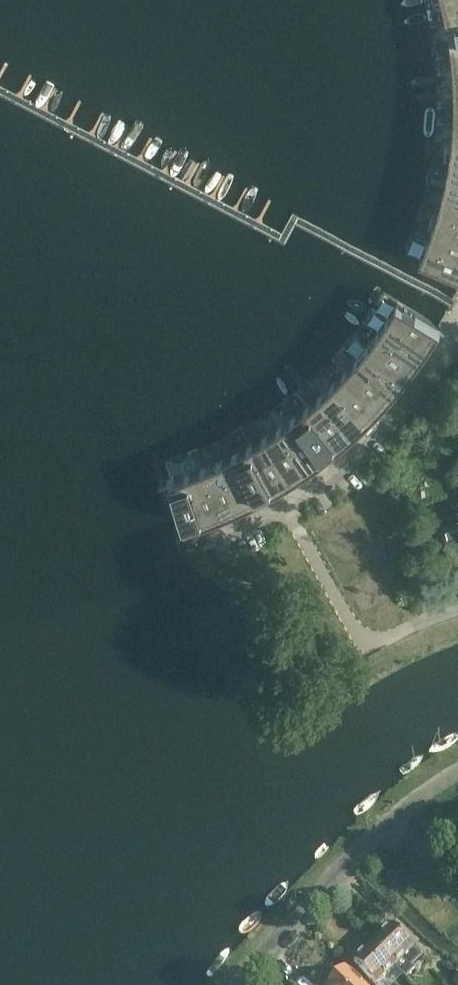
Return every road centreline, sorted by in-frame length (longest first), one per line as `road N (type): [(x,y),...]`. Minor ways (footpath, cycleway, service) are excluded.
road 1 (unclassified): [(457,777),(375,843),(244,984)]
road 2 (residential): [(288,502),(392,409),(457,324)]
road 3 (unclassified): [(288,502),(349,616),(369,632),(457,610)]

